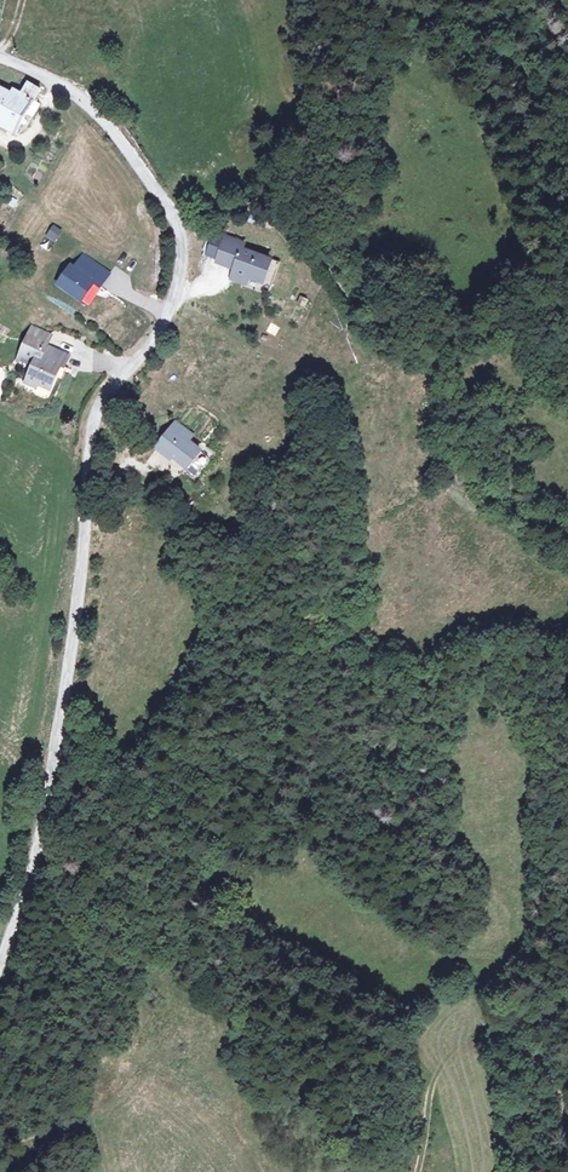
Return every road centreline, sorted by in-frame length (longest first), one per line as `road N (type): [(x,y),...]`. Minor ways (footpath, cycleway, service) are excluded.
road 1 (unclassified): [(0,59),(95,110),(167,207),(182,257),(164,318),(100,405),(91,430),(74,619),(41,820),(20,916),(0,964)]
road 2 (track): [(567,386),(533,322),(507,311),(471,319),(433,345),(403,344),(357,308),(279,206),(236,203),(175,226)]
road 3 (track): [(514,1021),(479,1028),(447,1054),(434,1080),(419,1171)]
road 4 (track): [(564,1111),(537,1043),(514,1021),(567,996)]

